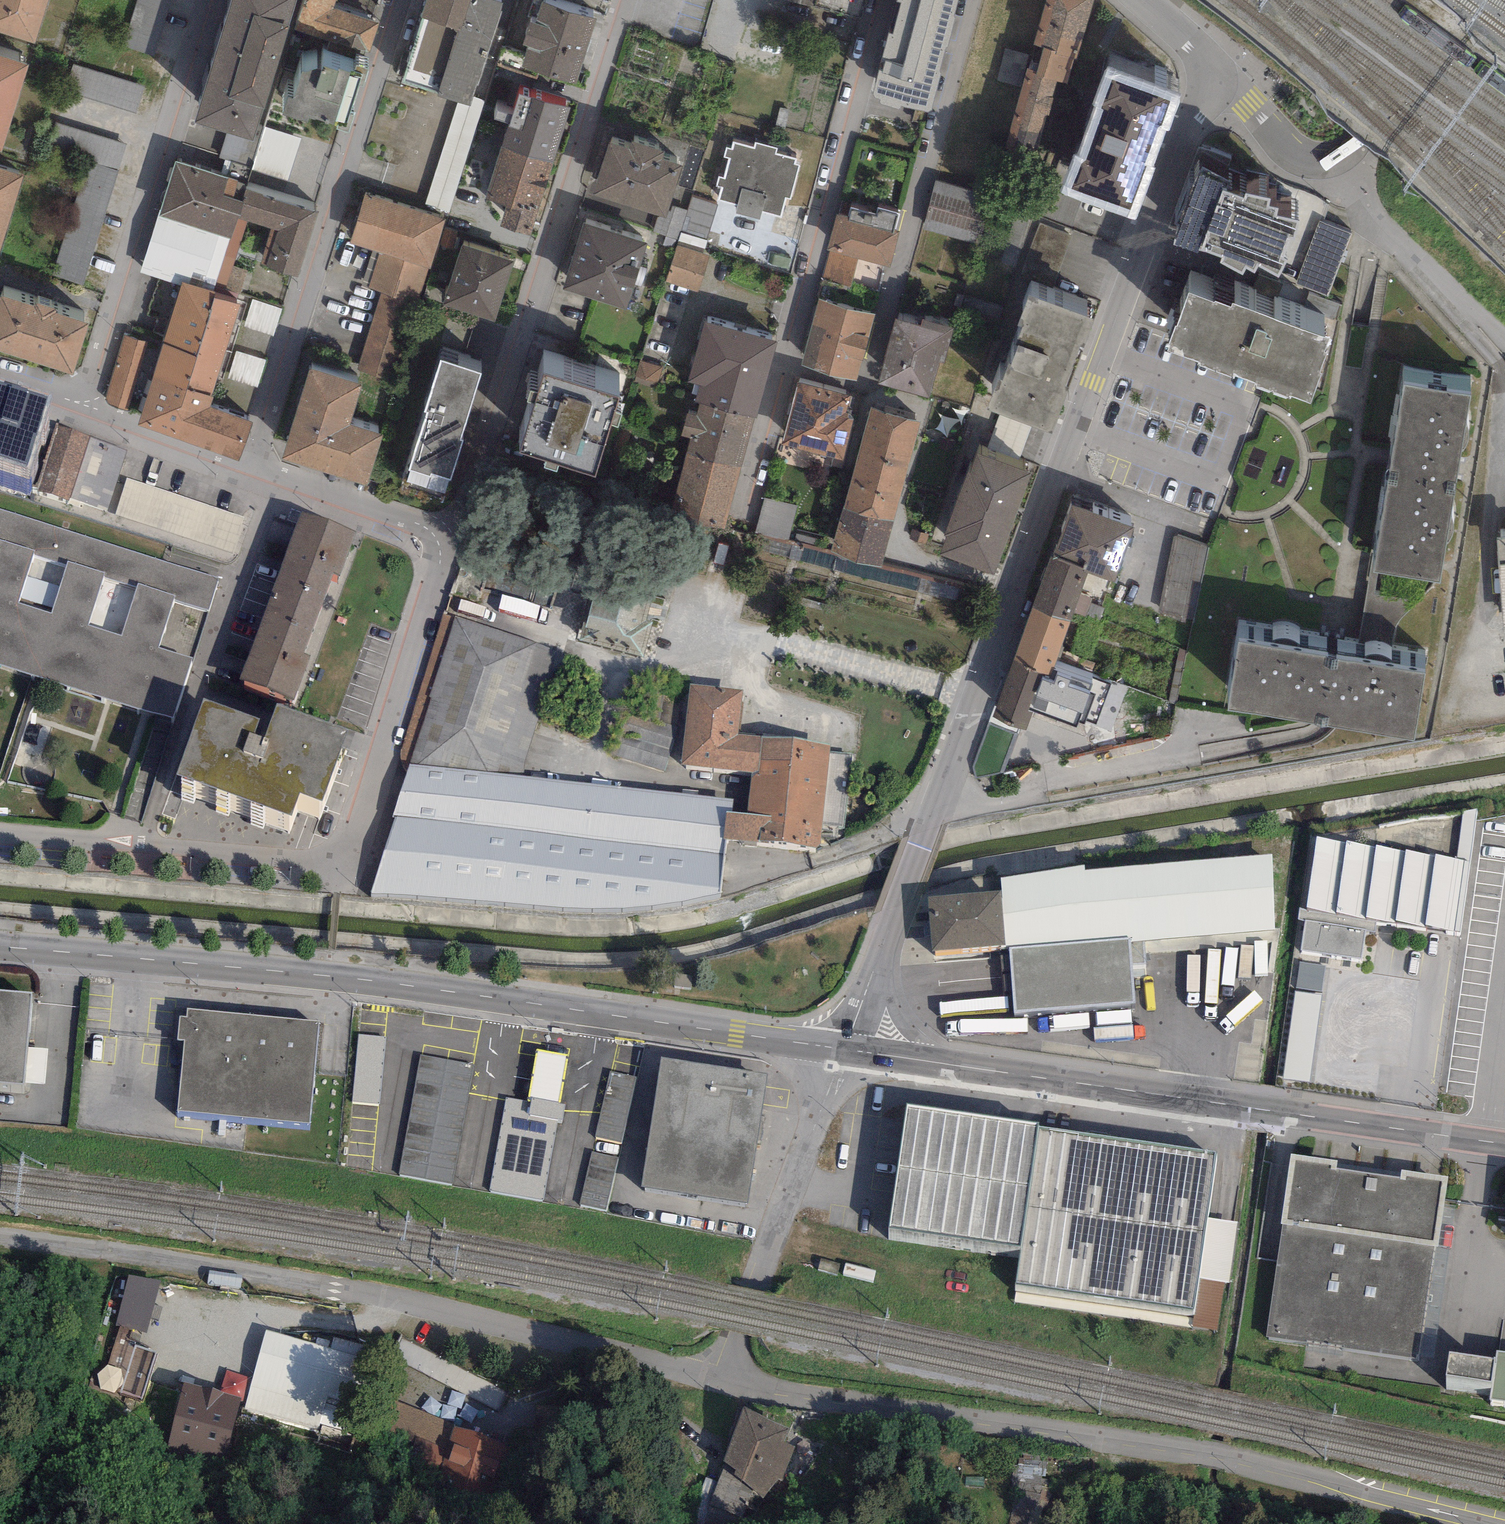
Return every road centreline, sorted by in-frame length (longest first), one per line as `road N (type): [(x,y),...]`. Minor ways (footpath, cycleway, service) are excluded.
road 1 (unclassified): [(1493,1523),(1216,1455),(721,1377),(845,1050)]
road 2 (unclassified): [(884,942),(1211,61)]
road 3 (unclassified): [(0,947),(367,980),(845,1050)]
road 4 (residential): [(628,0),(450,540)]
road 5 (unclassified): [(973,1068),(1504,1144)]
road 6 (residential): [(251,477),(397,0)]
road 7 (residential): [(781,367),(865,388),(973,0)]
road 8 (residential): [(212,0),(82,401)]
road 9 (residential): [(878,0),(781,367)]
road 10 (unclassified): [(1446,0),(1352,153),(1315,153),(1294,143),(1211,61)]
road 11 (residential): [(197,688),(274,485)]
road 12 (residential): [(141,843),(349,857)]
road 13 (residential): [(450,540),(383,737)]
road 14 (residential): [(197,688),(266,712),(276,700),(383,737)]
road 15 (residential): [(82,401),(135,435),(251,477)]
road 16 (residential): [(274,485),(450,540)]
road 17 (unclassified): [(973,1068),(936,1054),(901,1020),(886,991),(884,942)]
road 18 (residential): [(141,843),(197,688)]
road 19 (residential): [(743,516),(781,367)]
road 20 (residential): [(0,833),(141,843)]
road 21 (unclassified): [(845,1050),(973,1068)]
road 22 (residential): [(383,737),(349,857)]

